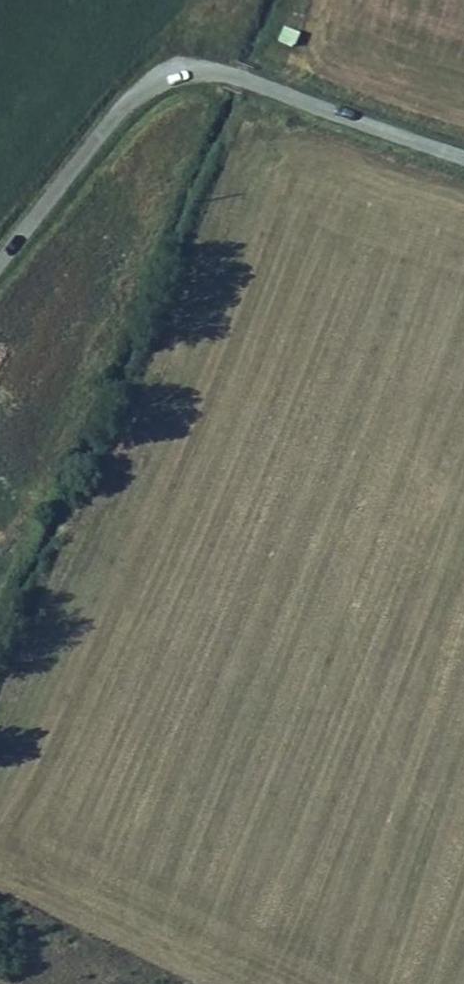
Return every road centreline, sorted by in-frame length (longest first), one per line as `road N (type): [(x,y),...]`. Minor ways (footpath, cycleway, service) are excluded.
road 1 (residential): [(0,257),(135,94),(185,66),(257,78),(463,153)]

